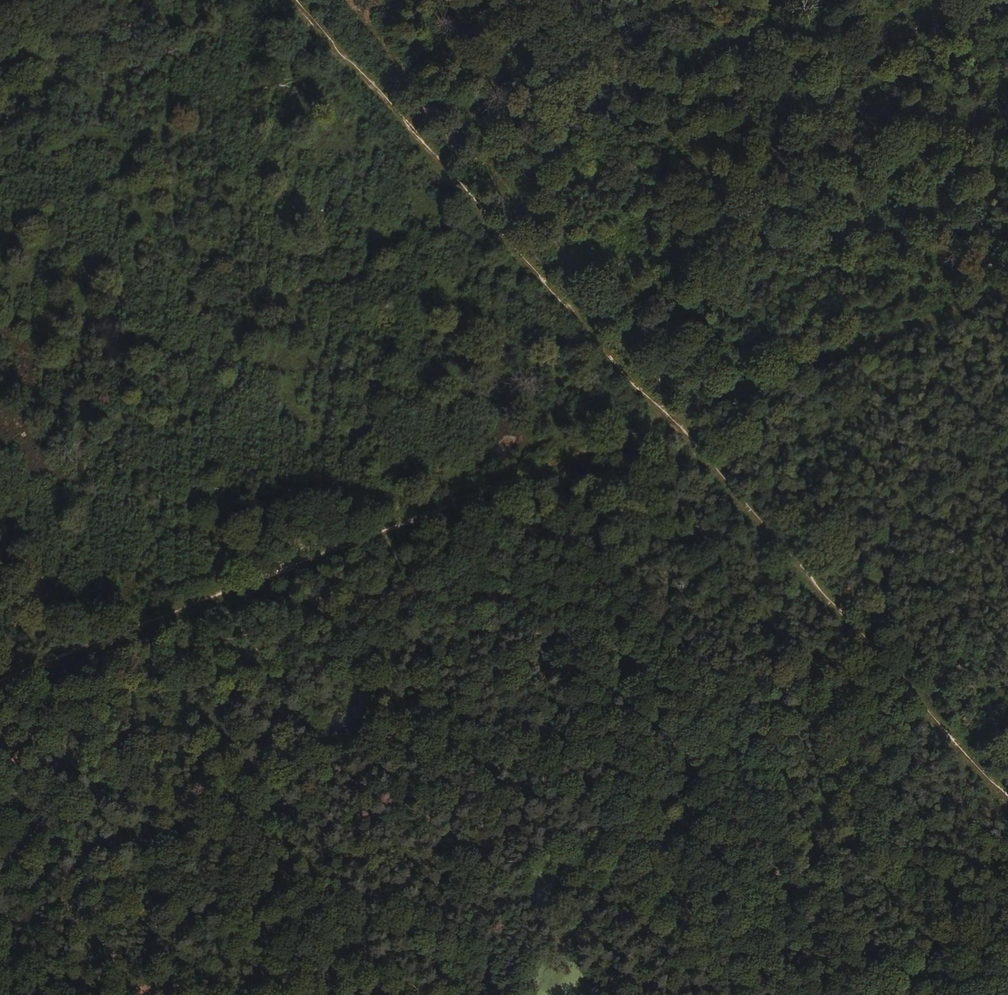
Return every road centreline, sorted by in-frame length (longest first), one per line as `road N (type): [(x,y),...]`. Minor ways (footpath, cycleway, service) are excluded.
road 1 (track): [(0,677),(348,533),(668,418)]
road 2 (track): [(668,418),(291,0)]
road 3 (track): [(668,418),(741,291),(980,0)]
road 4 (track): [(1007,797),(668,418)]
road 5 (track): [(668,418),(1007,283)]

